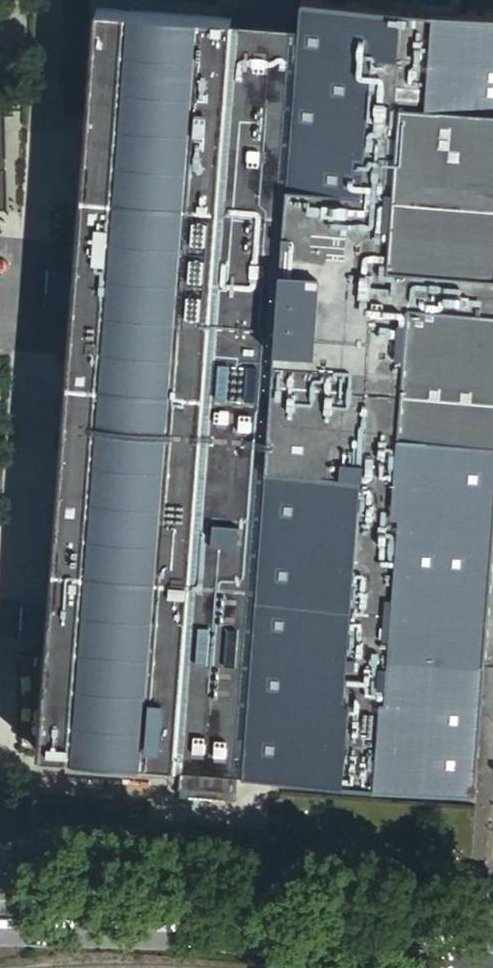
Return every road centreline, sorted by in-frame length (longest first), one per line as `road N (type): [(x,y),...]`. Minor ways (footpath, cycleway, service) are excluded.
road 1 (primary): [(98,910),(492,960)]

